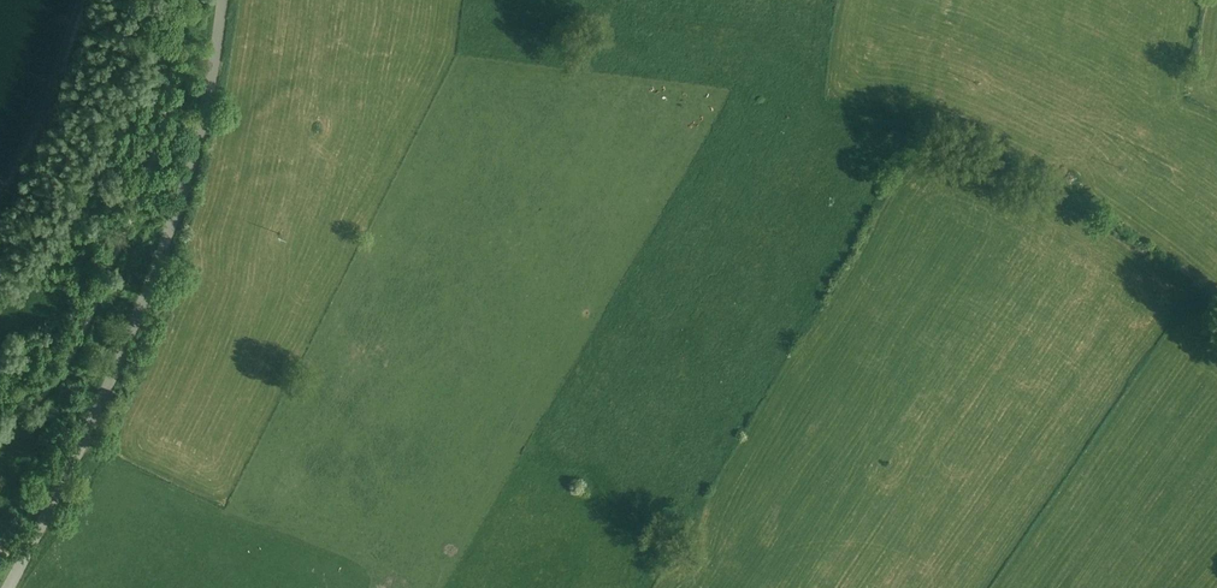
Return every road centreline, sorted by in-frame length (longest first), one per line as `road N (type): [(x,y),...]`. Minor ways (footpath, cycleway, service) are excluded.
road 1 (unclassified): [(15,587),(68,484),(162,259),(202,138),(225,0)]
road 2 (track): [(185,0),(166,120),(96,305),(47,396),(0,429)]

